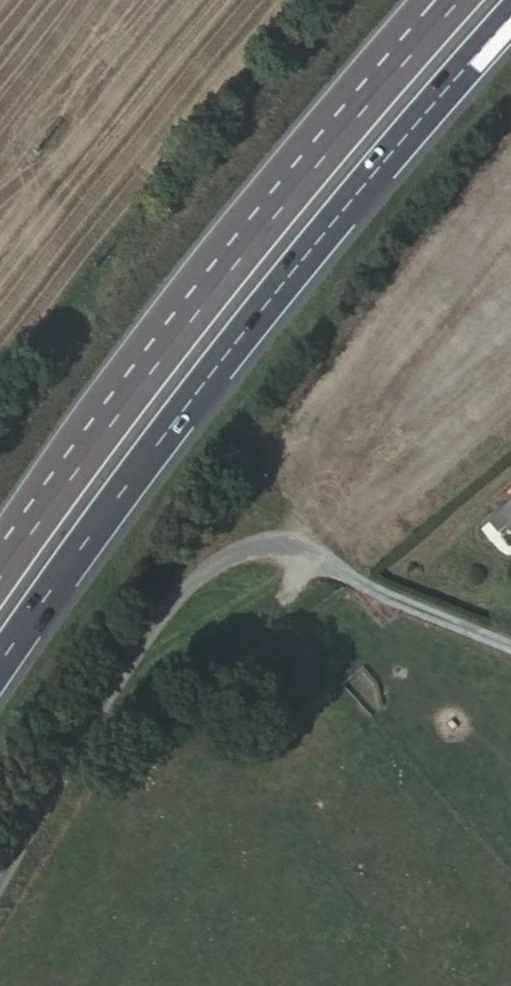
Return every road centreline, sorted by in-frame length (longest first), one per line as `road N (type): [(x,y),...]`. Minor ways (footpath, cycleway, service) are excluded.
road 1 (motorway): [(0,665),(185,410),(510,19)]
road 2 (residential): [(0,864),(113,671),(208,561),(249,543),(292,541),(510,639)]
road 3 (motorway): [(233,236),(0,559)]
road 4 (motorway): [(458,0),(233,236)]
road 5 (motorway): [(431,0),(233,236)]

